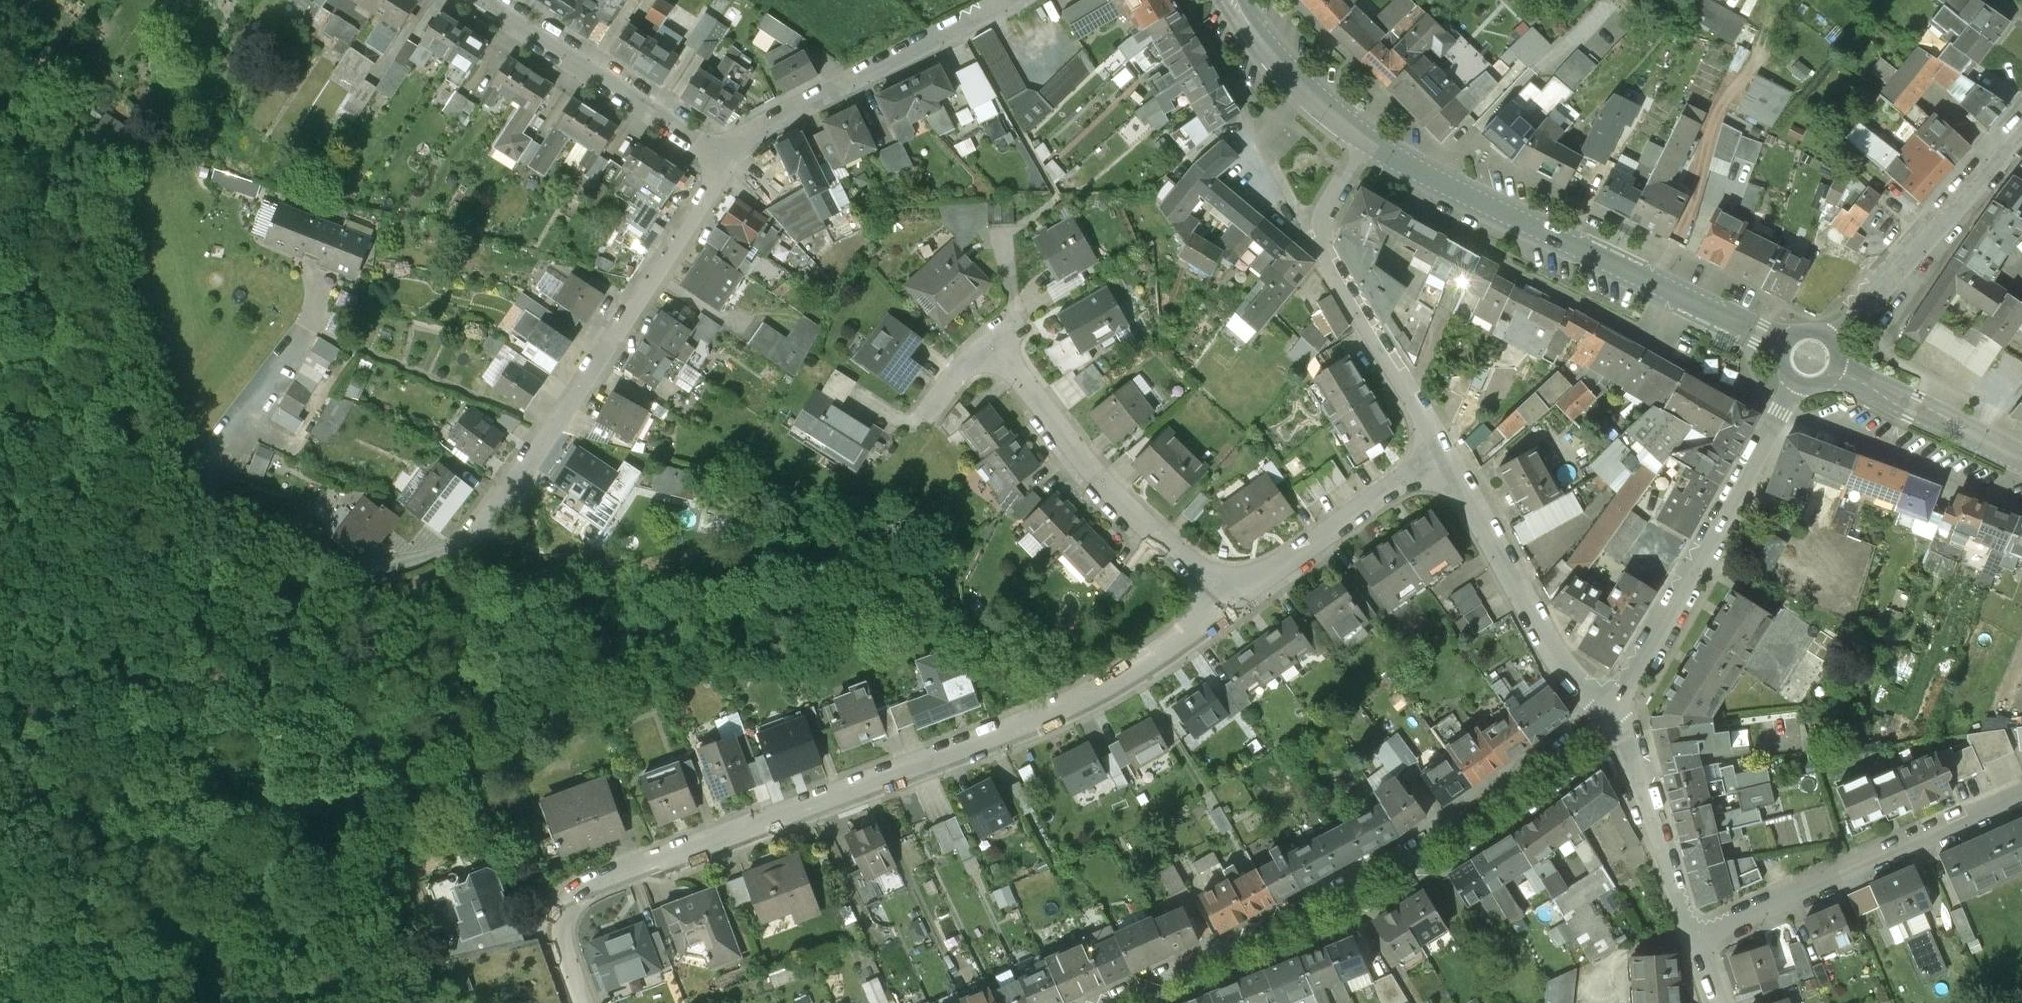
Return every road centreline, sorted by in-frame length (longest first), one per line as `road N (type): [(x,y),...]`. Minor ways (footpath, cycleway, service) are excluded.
road 1 (residential): [(1234,600),(1081,699),(593,886),(571,902),(560,922),(583,1002)]
road 2 (residential): [(1609,720),(1367,881),(1122,1002)]
road 3 (residential): [(731,156),(635,311),(481,524),(441,566)]
road 4 (residential): [(1808,363),(1362,144)]
road 5 (residential): [(1808,363),(1752,479),(1609,720)]
road 6 (residential): [(1234,600),(1111,494),(986,339)]
road 7 (residential): [(1443,457),(1331,273),(1323,244),(1322,222),(1362,144)]
road 8 (residential): [(1700,945),(1831,878),(2021,799)]
road 9 (residential): [(731,156),(755,130),(1011,0)]
road 10 (residential): [(1808,363),(2021,130)]
road 11 (residential): [(1443,457),(1573,676),(1609,720)]
road 12 (residential): [(485,0),(731,156)]
road 13 (residential): [(1443,457),(1234,600)]
road 14 (residential): [(1609,720),(1700,945)]
road 15 (residential): [(2021,462),(1808,363)]
road 16 (residential): [(1362,144),(1294,82),(1234,0)]

